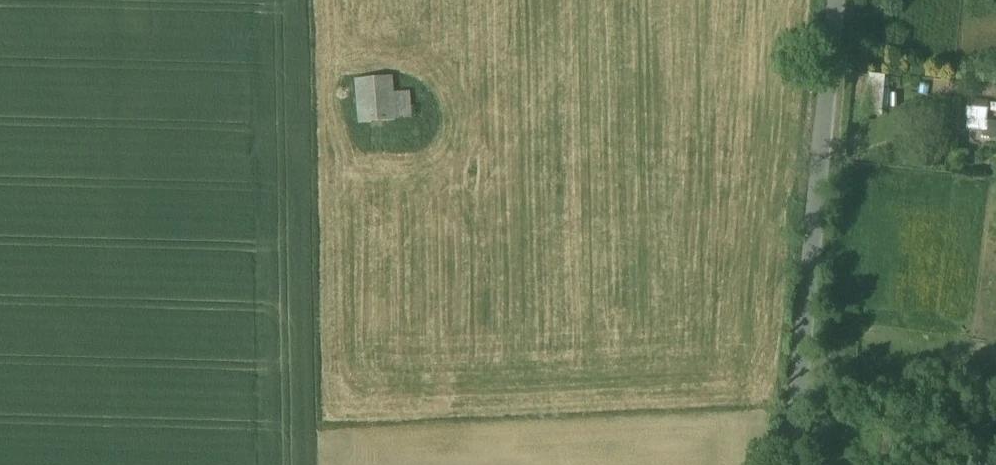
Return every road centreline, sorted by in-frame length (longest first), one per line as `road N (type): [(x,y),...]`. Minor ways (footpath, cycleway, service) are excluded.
road 1 (residential): [(789,464),(834,0)]

